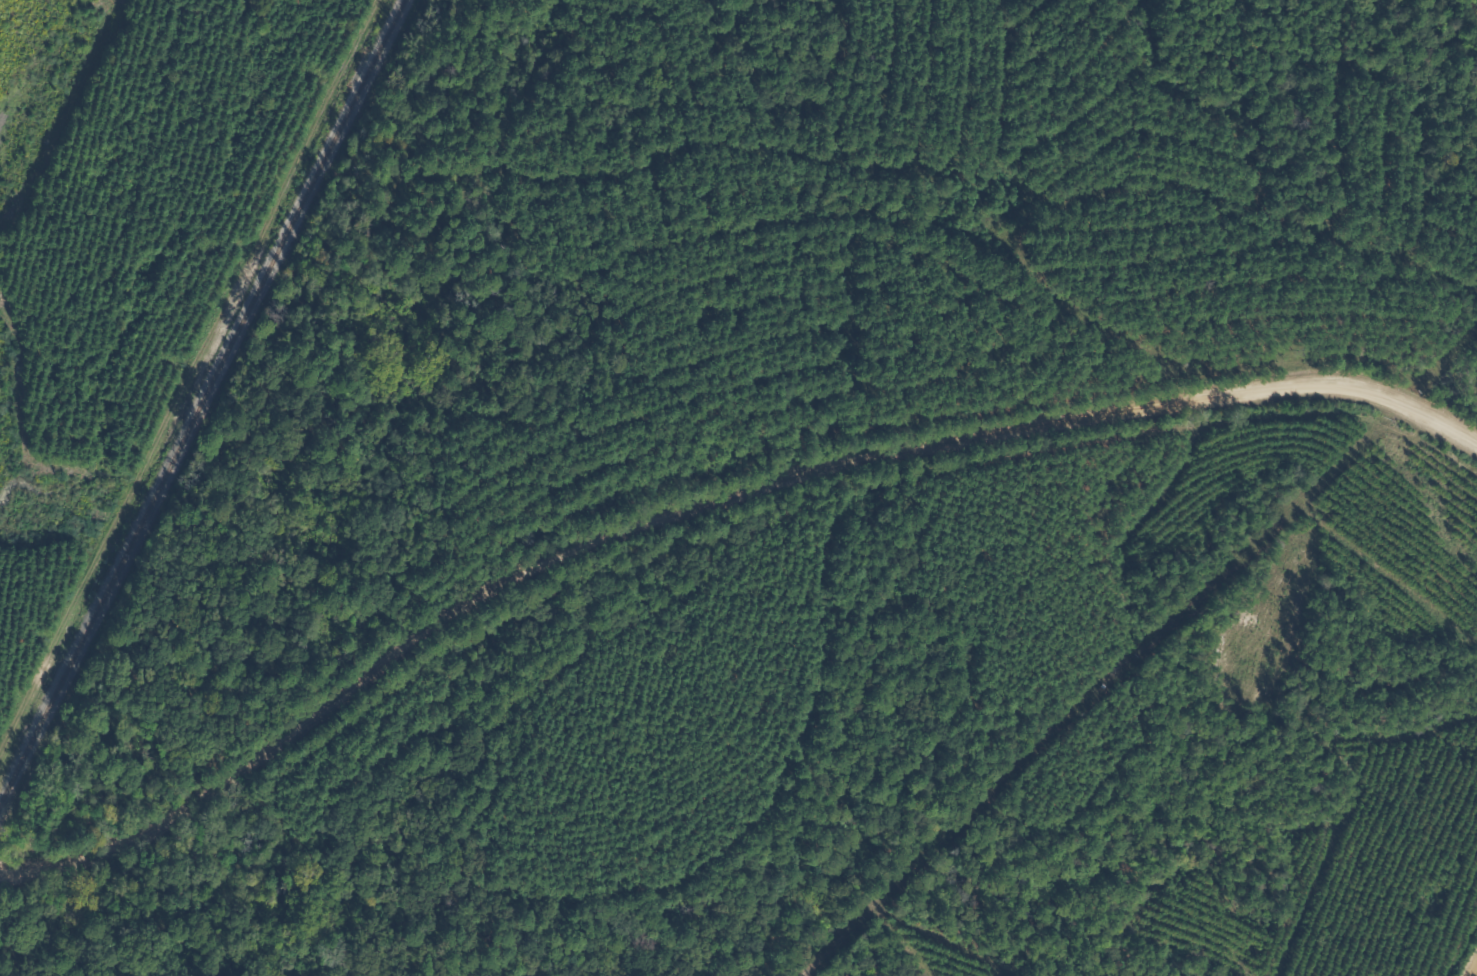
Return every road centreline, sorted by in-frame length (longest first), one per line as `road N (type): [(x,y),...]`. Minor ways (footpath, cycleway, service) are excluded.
road 1 (residential): [(0,866),(77,859),(315,735),(552,556),(735,451),(1057,386),(1374,391),(1476,433)]

